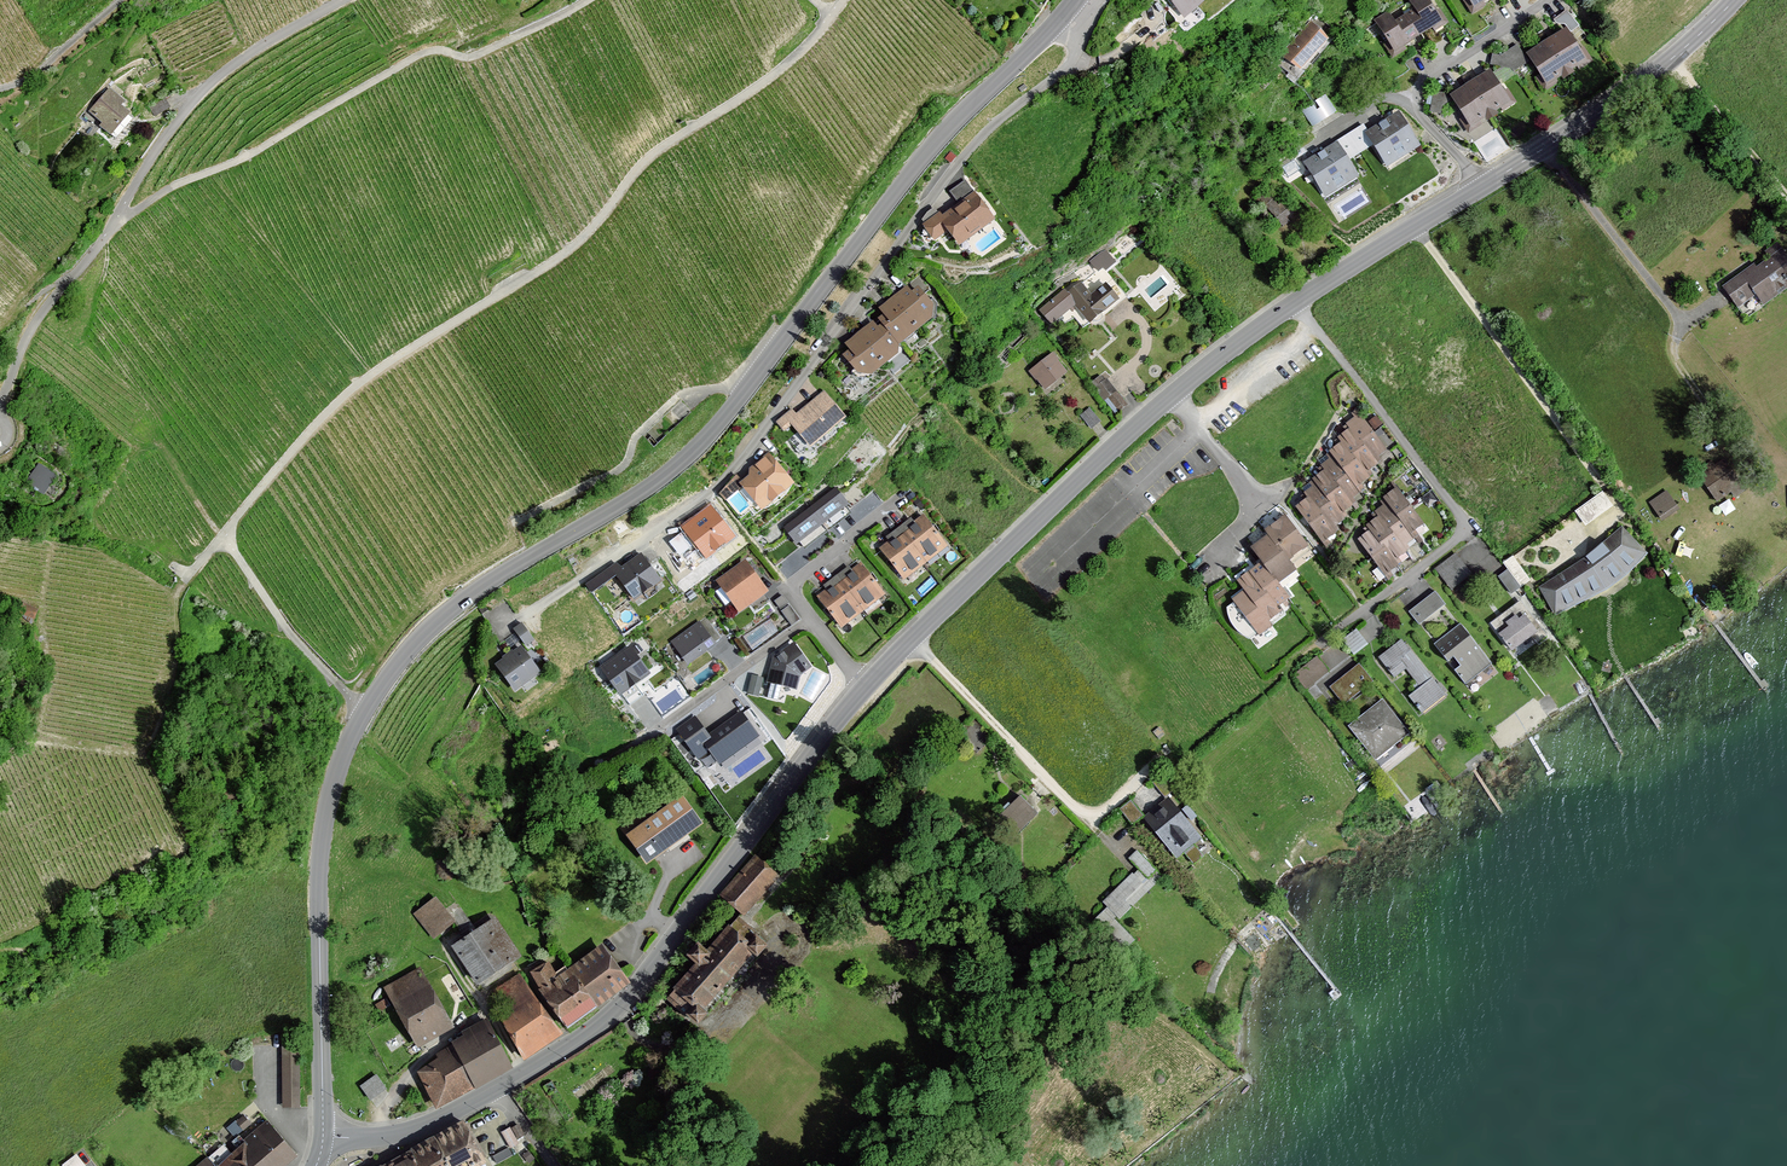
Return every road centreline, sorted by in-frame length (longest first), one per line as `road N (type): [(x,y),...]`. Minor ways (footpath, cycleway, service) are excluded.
road 1 (tertiary): [(1066,11),(922,157),(689,455),(462,601),(379,689),(336,772),(321,845),(323,1136)]
road 2 (track): [(227,537),(352,388),(576,242),(642,161),(787,64),(844,0)]
road 3 (tertiary): [(864,691),(1205,367),(1482,186)]
road 4 (tertiary): [(323,1136),(423,1126),(604,1020),(864,691)]
road 5 (residential): [(1066,11),(1074,39),(1069,63),(957,164),(718,488)]
road 6 (residential): [(0,403),(43,310),(105,237),(178,119),(234,64),(344,0)]
road 7 (track): [(116,221),(171,187),(241,160),(421,54),(472,58),(590,0)]
road 8 (tertiary): [(1482,186),(1645,81),(1734,0)]
road 9 (track): [(227,537),(277,619),(364,713)]
road 10 (residential): [(643,742),(810,619)]
road 11 (residential): [(902,497),(797,581),(797,600),(810,619)]
road 12 (residential): [(1413,105),(1424,82),(1547,0)]
road 13 (residential): [(1413,105),(1383,98),(1308,145)]

